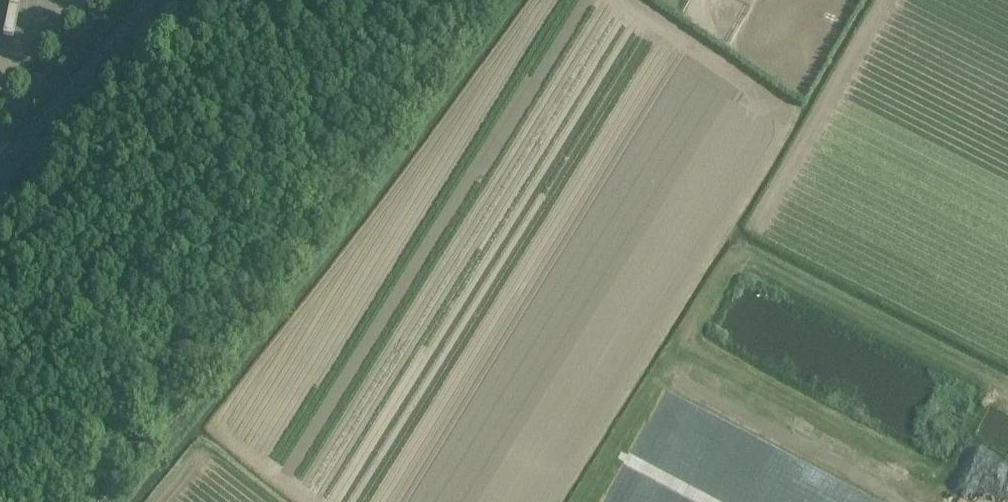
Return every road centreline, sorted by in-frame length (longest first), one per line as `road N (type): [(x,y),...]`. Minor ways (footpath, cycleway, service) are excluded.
road 1 (tertiary): [(0,173),(159,0)]

